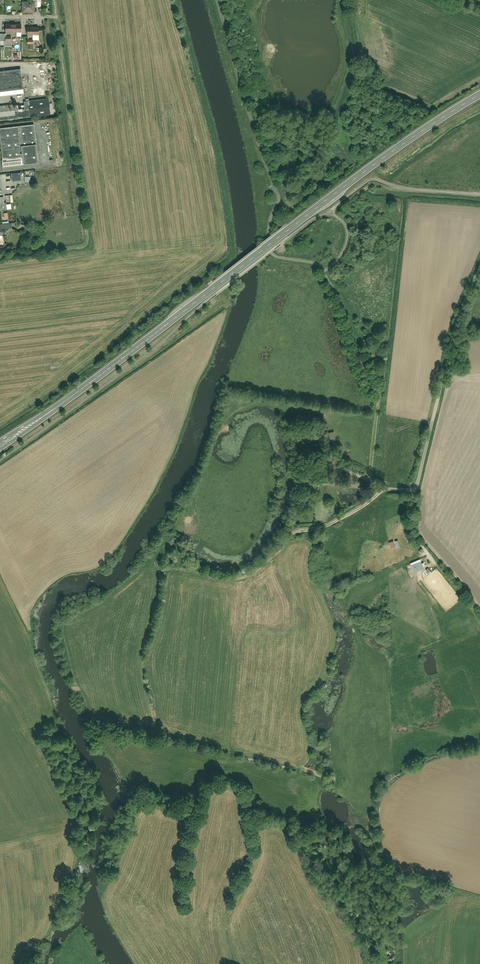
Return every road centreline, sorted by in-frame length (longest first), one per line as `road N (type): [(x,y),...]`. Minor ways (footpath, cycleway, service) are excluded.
road 1 (primary): [(0,446),(388,153),(479,94)]
road 2 (residential): [(479,268),(415,489),(382,489),(370,480)]
road 3 (track): [(479,625),(414,533),(415,489)]

